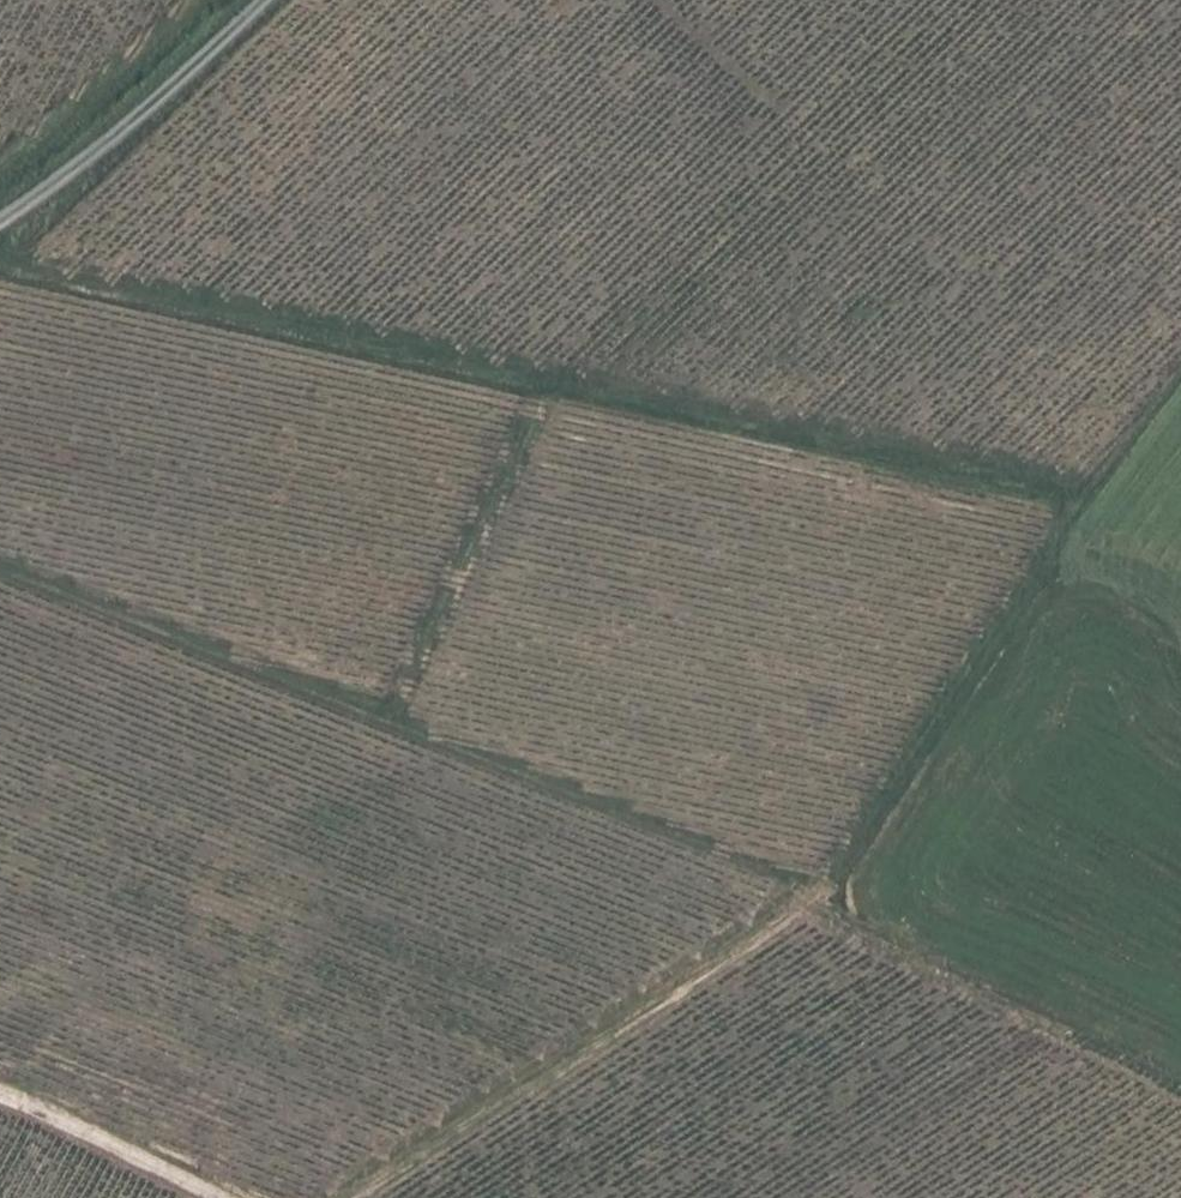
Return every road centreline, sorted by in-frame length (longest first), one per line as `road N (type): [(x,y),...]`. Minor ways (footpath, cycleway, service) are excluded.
road 1 (track): [(0,573),(771,875),(871,945),(1180,1091)]
road 2 (track): [(1180,371),(832,869),(818,906),(777,918),(338,1197)]
road 3 (track): [(0,257),(1086,501)]
road 4 (track): [(384,725),(546,378)]
road 5 (track): [(0,222),(60,183),(265,0)]
road 6 (track): [(223,1197),(0,1103)]

